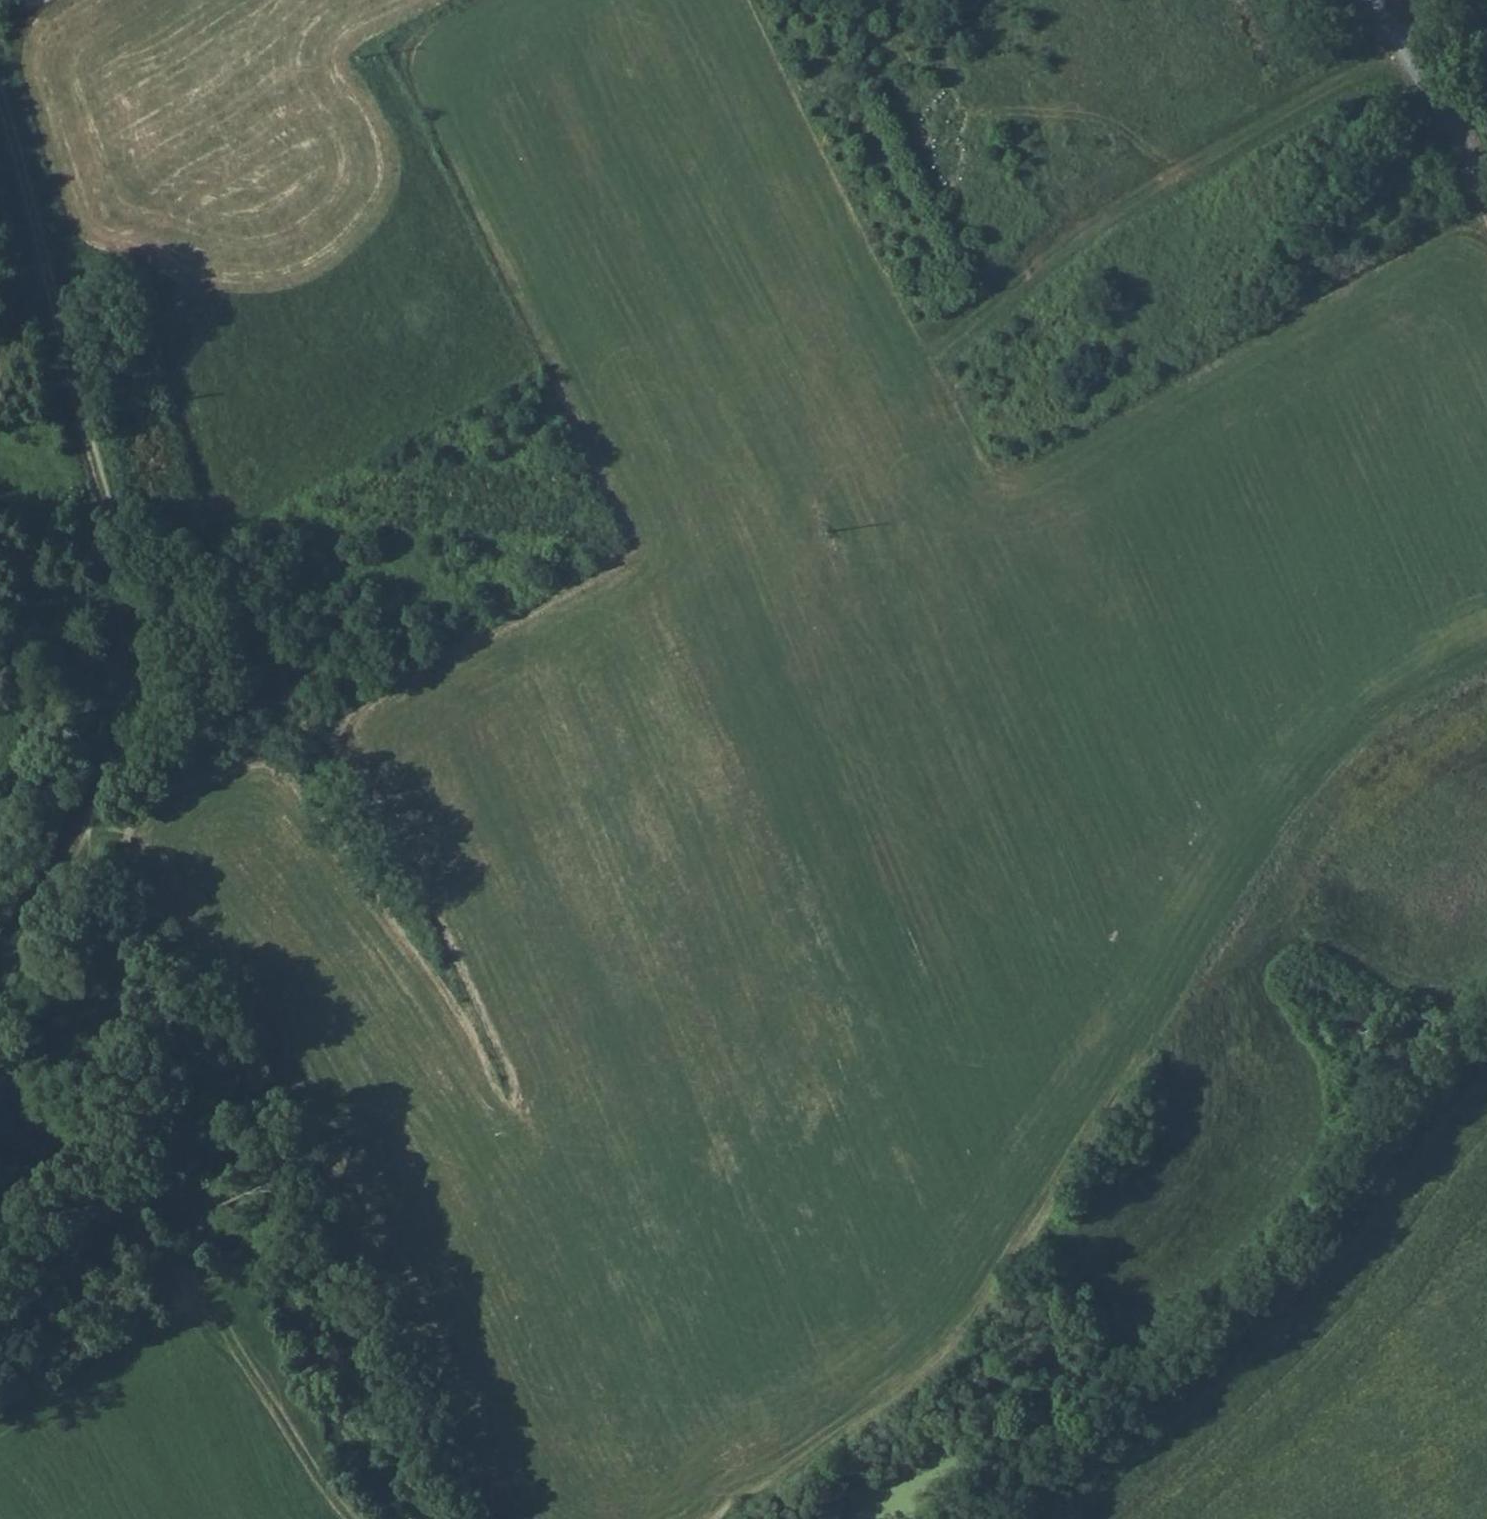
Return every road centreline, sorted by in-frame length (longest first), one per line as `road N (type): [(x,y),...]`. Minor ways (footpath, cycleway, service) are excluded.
road 1 (track): [(0,990),(102,791),(146,683),(152,635),(90,441),(0,93)]
road 2 (track): [(923,347),(1133,196),(1402,44)]
road 3 (unclassified): [(1486,198),(1457,131),(1375,0)]

